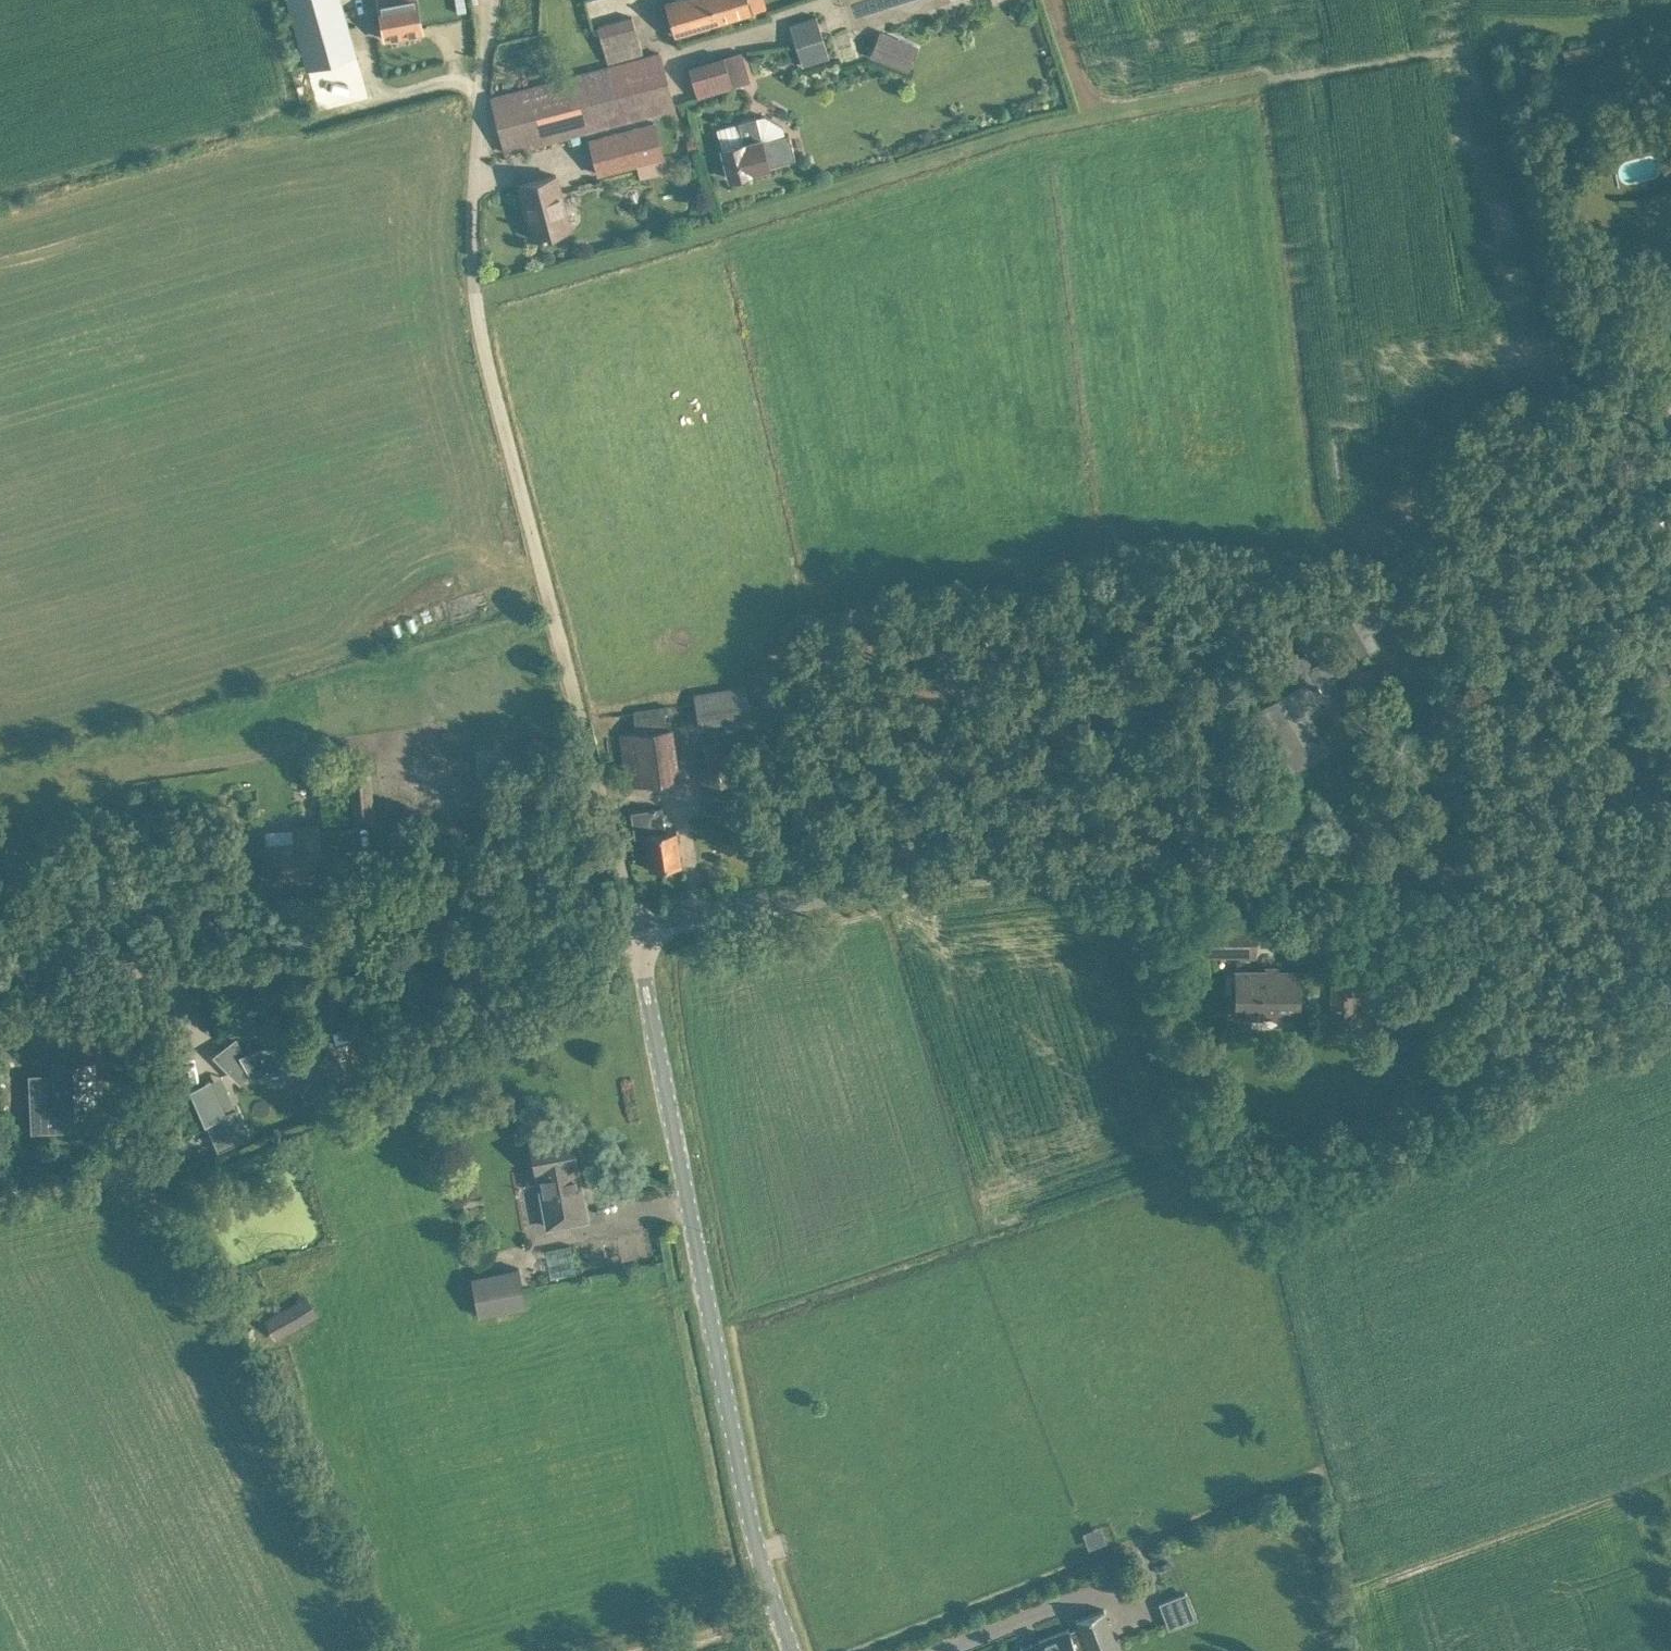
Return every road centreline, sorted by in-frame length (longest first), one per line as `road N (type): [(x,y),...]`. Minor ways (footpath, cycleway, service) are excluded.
road 1 (unclassified): [(634,926),(739,918),(1002,868),(1096,859),(1670,872)]
road 2 (unclassified): [(634,926),(589,733),(522,500),(482,267),(481,73)]
road 3 (unclassified): [(787,1650),(722,1397),(634,926)]
road 4 (unclassified): [(1670,22),(1109,99),(1091,94),(1055,0)]
road 5 (unclassified): [(0,985),(634,926)]

